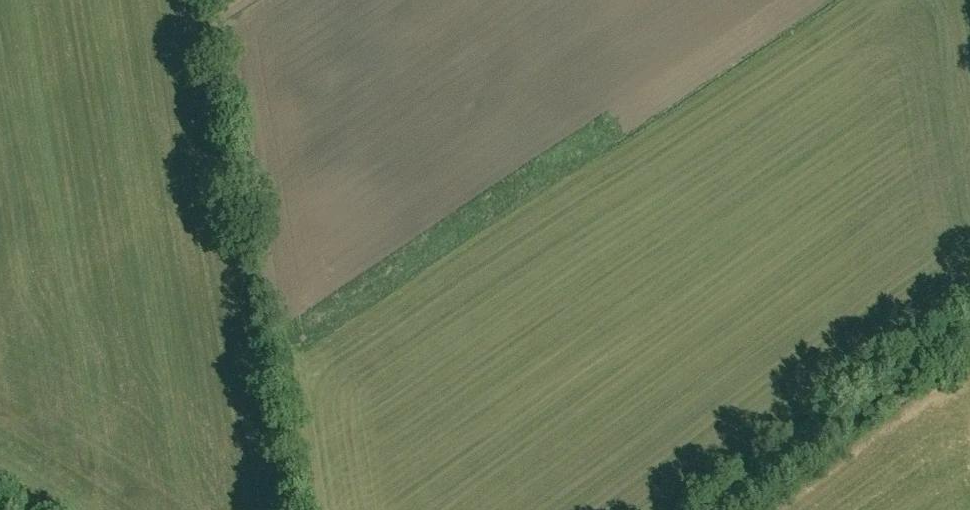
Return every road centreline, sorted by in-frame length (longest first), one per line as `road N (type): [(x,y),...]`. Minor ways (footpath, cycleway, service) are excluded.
road 1 (unclassified): [(719,509),(969,323)]

